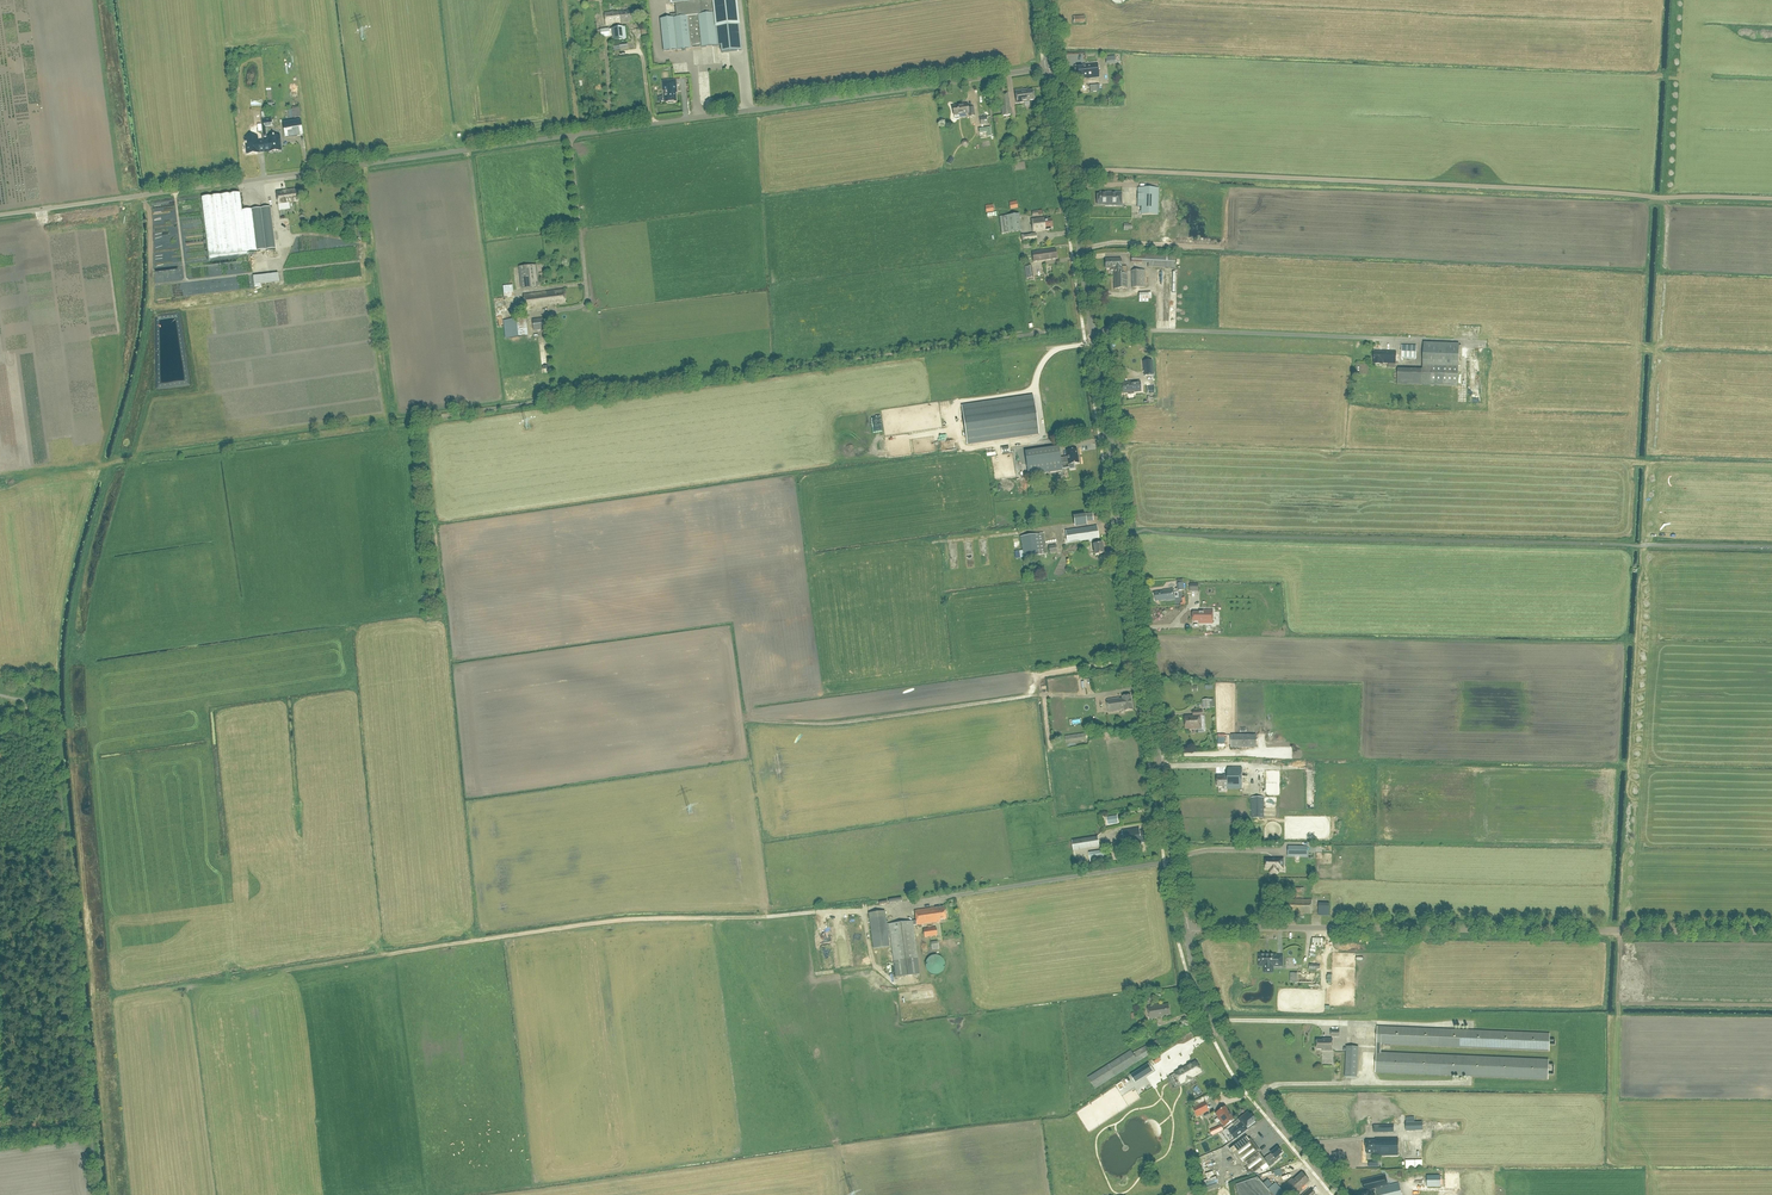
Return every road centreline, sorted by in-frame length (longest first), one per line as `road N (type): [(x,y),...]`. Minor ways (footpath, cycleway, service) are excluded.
road 1 (unclassified): [(0,215),(1051,66)]
road 2 (track): [(297,967),(626,917),(848,913),(1174,862)]
road 3 (track): [(1771,200),(1086,171),(1068,177)]
road 4 (unclassified): [(420,420),(1092,329)]
road 5 (tertiary): [(1186,930),(1092,329)]
road 6 (unclassified): [(1771,931),(1186,930)]
road 7 (track): [(1144,659),(1042,674),(1033,695),(829,722),(761,722),(750,705)]
road 8 (unclassified): [(1420,341),(1092,329)]
road 9 (track): [(103,465),(420,420)]
road 10 (tertiary): [(1342,1194),(1232,1054),(1186,930)]
road 11 (tertiary): [(1092,329),(1051,66)]

